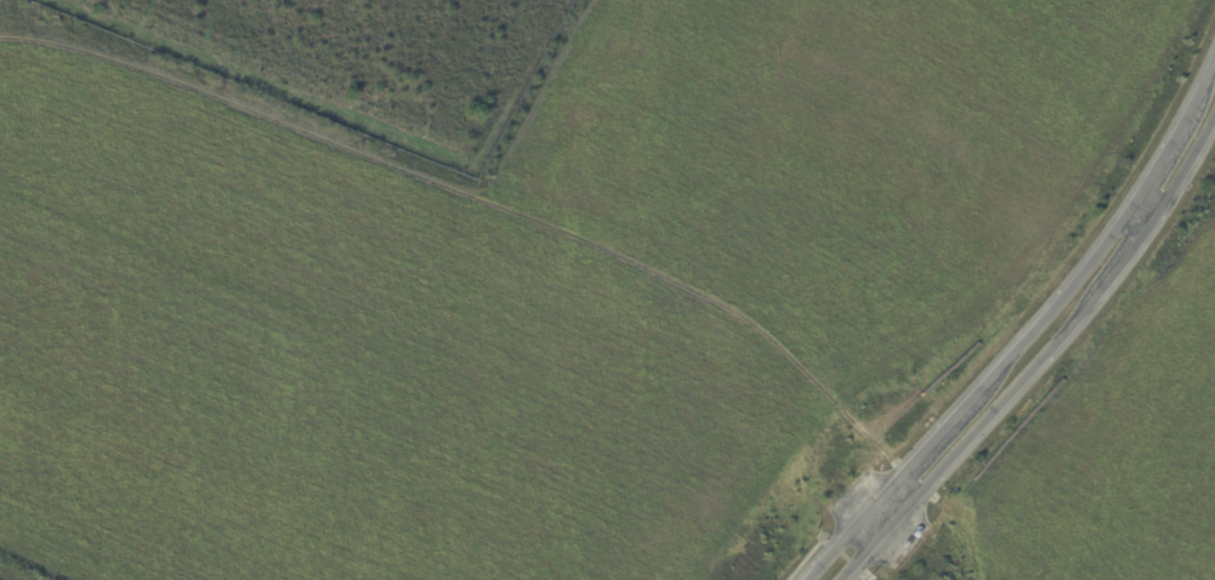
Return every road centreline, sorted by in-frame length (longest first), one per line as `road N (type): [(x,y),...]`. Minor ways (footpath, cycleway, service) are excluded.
road 1 (tertiary): [(821,579),(1068,309),(1159,189),(1214,91)]

